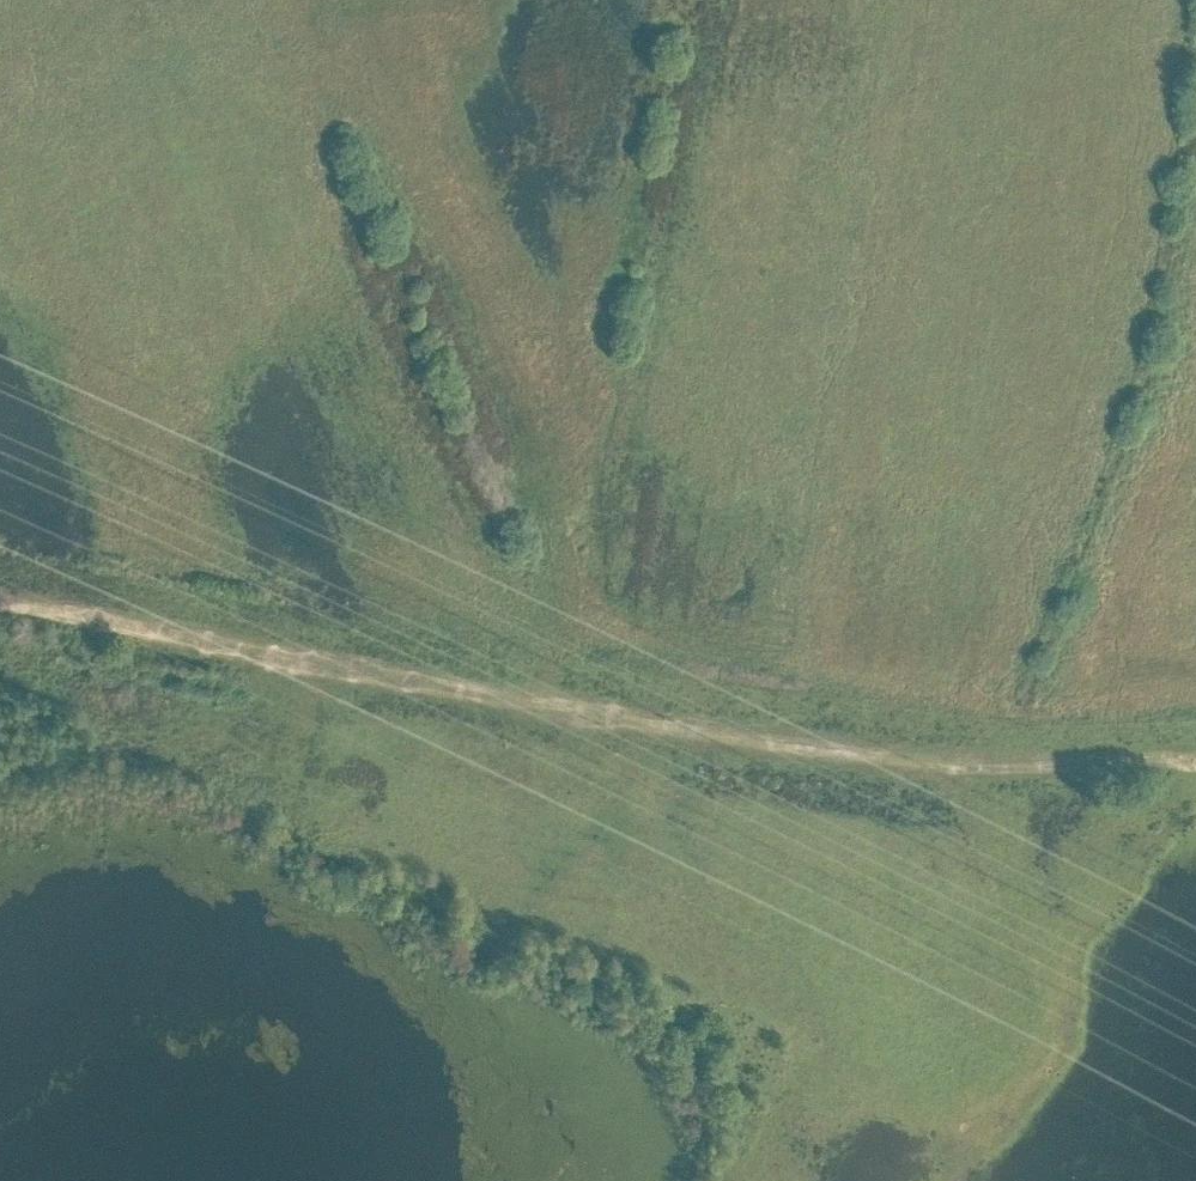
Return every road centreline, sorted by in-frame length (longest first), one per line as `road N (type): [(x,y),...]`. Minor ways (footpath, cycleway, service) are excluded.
road 1 (track): [(1195,758),(850,753),(0,598)]

